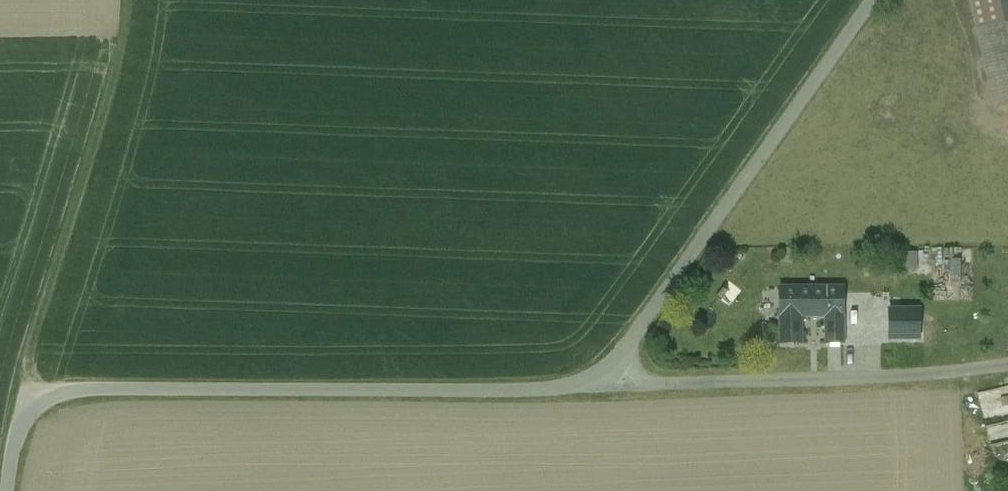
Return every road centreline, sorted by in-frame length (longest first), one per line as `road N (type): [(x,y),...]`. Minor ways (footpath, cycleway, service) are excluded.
road 1 (unclassified): [(873,0),(615,373),(557,390),(44,397),(20,412),(10,490)]
road 2 (track): [(132,0),(20,412)]

